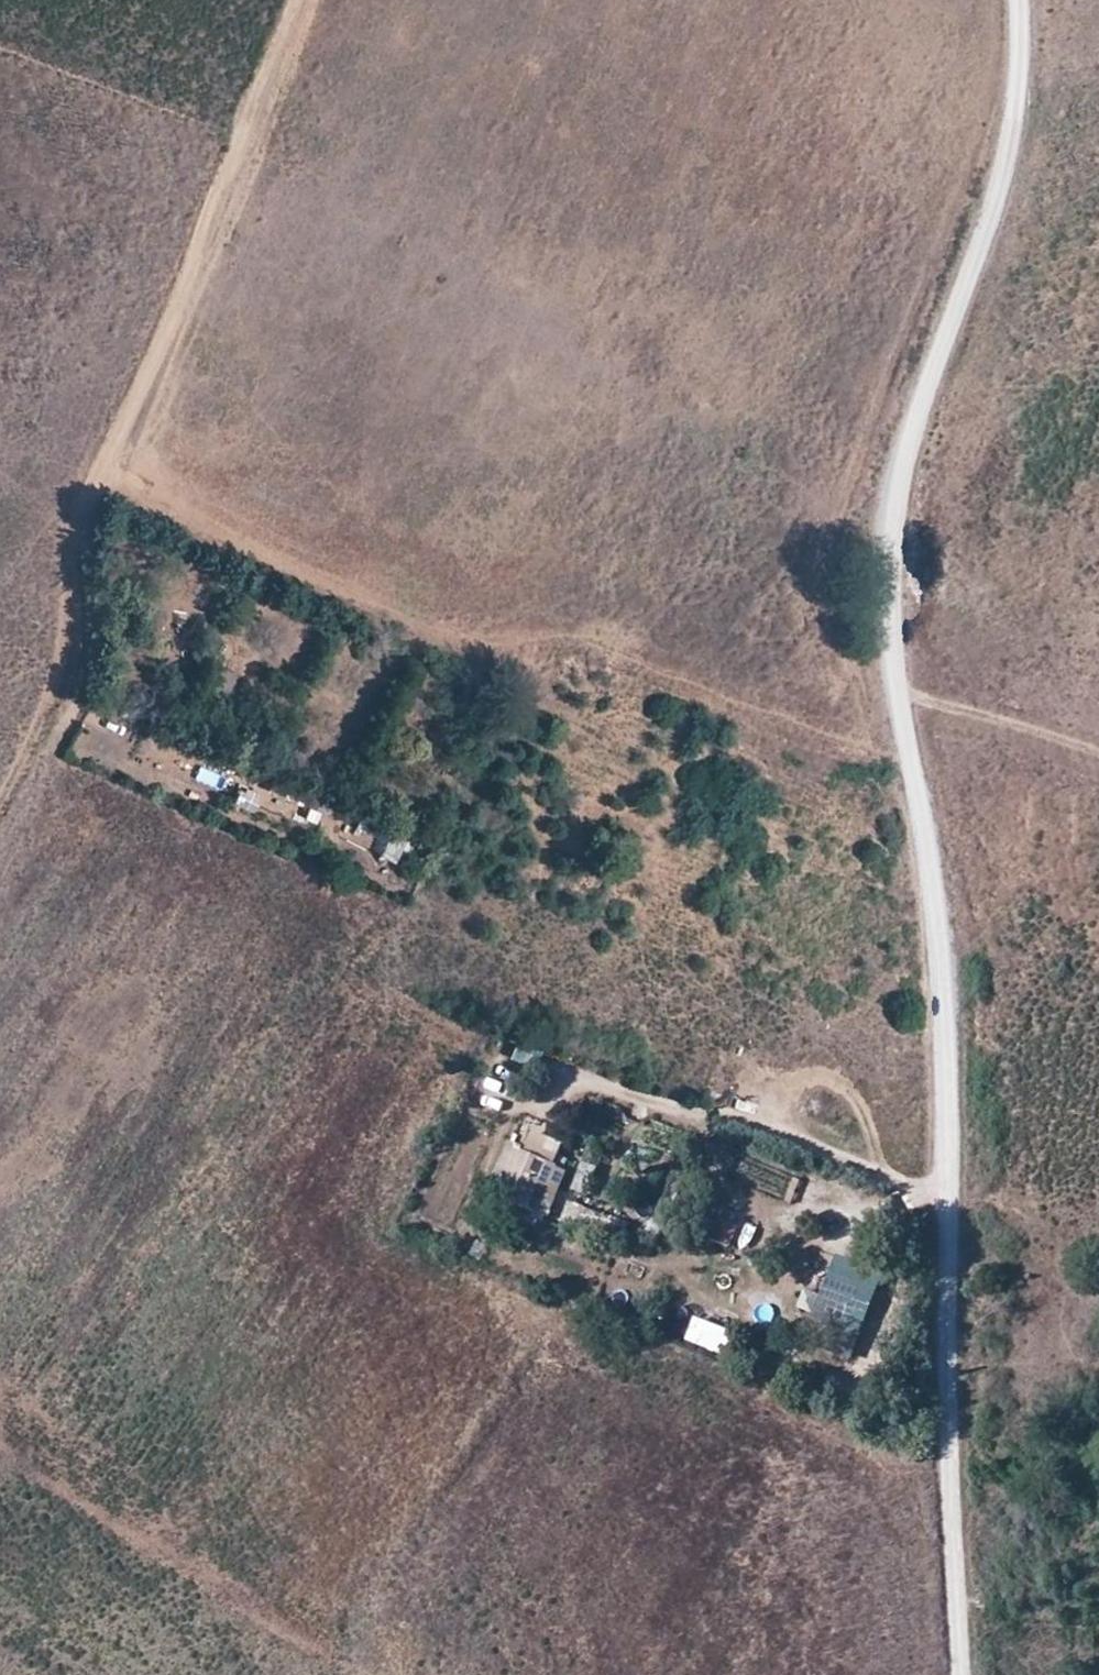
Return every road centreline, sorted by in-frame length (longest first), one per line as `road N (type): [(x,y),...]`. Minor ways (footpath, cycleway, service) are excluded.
road 1 (track): [(962,1674),(943,1373),(946,1052),(885,611),(884,539),(894,476),(1003,159),(1013,104),(1013,0)]
road 2 (track): [(292,0),(248,120),(86,488),(91,670),(64,736)]
road 3 (track): [(897,689),(1098,754)]

